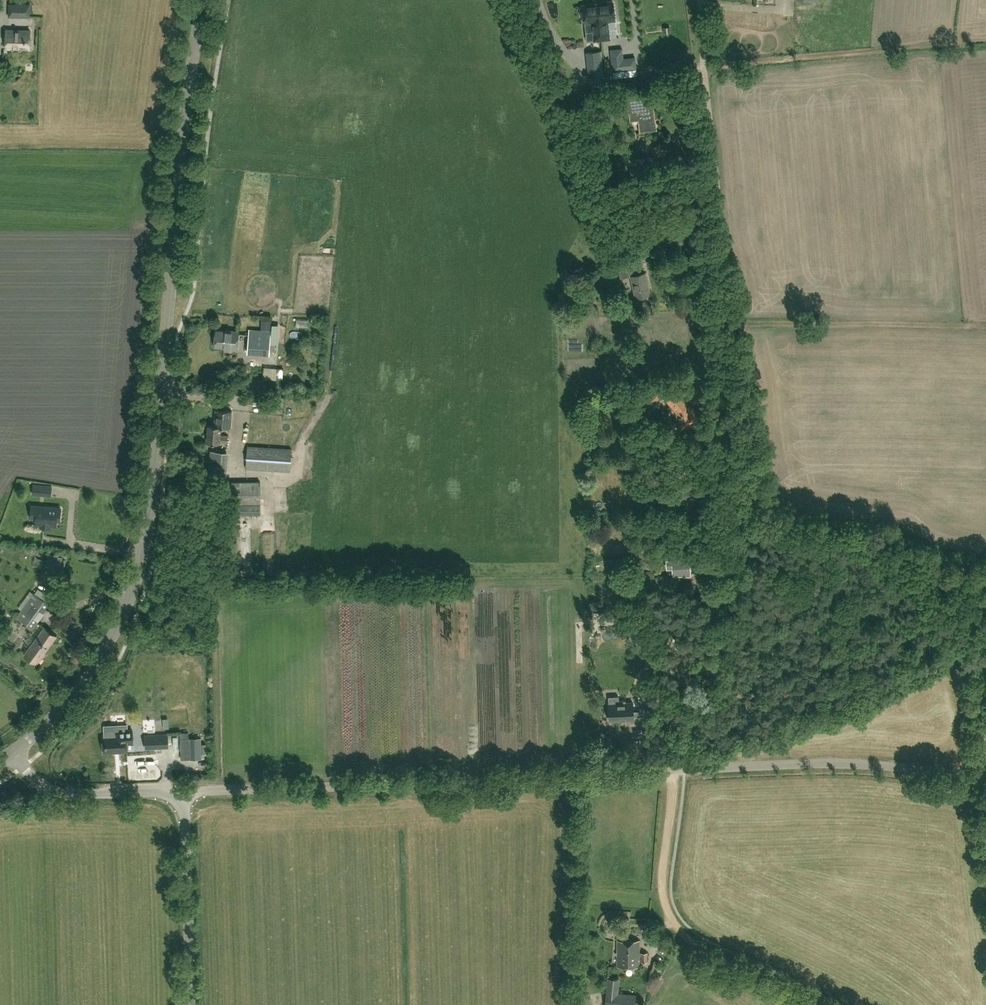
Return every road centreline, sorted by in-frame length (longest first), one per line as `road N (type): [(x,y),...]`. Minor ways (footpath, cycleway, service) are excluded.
road 1 (unclassified): [(985,778),(776,764),(202,790),(176,800)]
road 2 (tertiary): [(4,749),(62,706),(93,666),(137,570),(202,0)]
road 3 (unclassified): [(732,323),(698,0)]
road 4 (track): [(807,1004),(707,951),(669,916),(664,881),(676,771)]
road 5 (unclassified): [(192,1004),(176,800)]
road 6 (unclassified): [(176,800),(160,791),(52,788),(4,749)]

